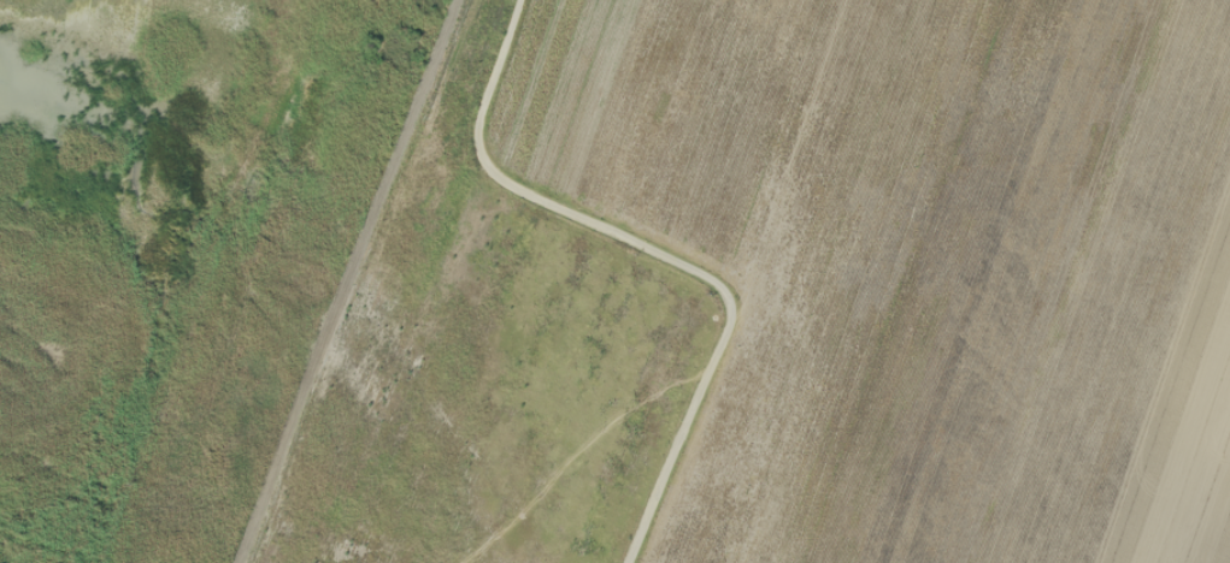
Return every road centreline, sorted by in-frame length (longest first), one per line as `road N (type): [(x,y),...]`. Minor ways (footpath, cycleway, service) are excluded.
road 1 (residential): [(624,562),(720,340),(725,300),(706,274),(565,215),(490,176),(477,158),(473,132),(514,0)]

